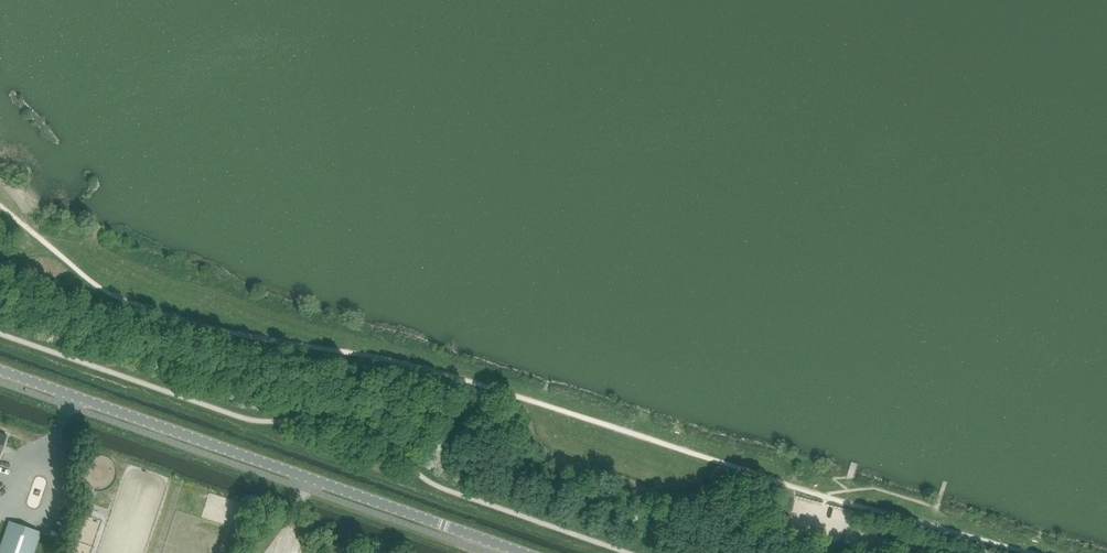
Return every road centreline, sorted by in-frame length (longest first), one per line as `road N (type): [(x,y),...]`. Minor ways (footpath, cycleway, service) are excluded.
road 1 (tertiary): [(521,552),(0,370)]

